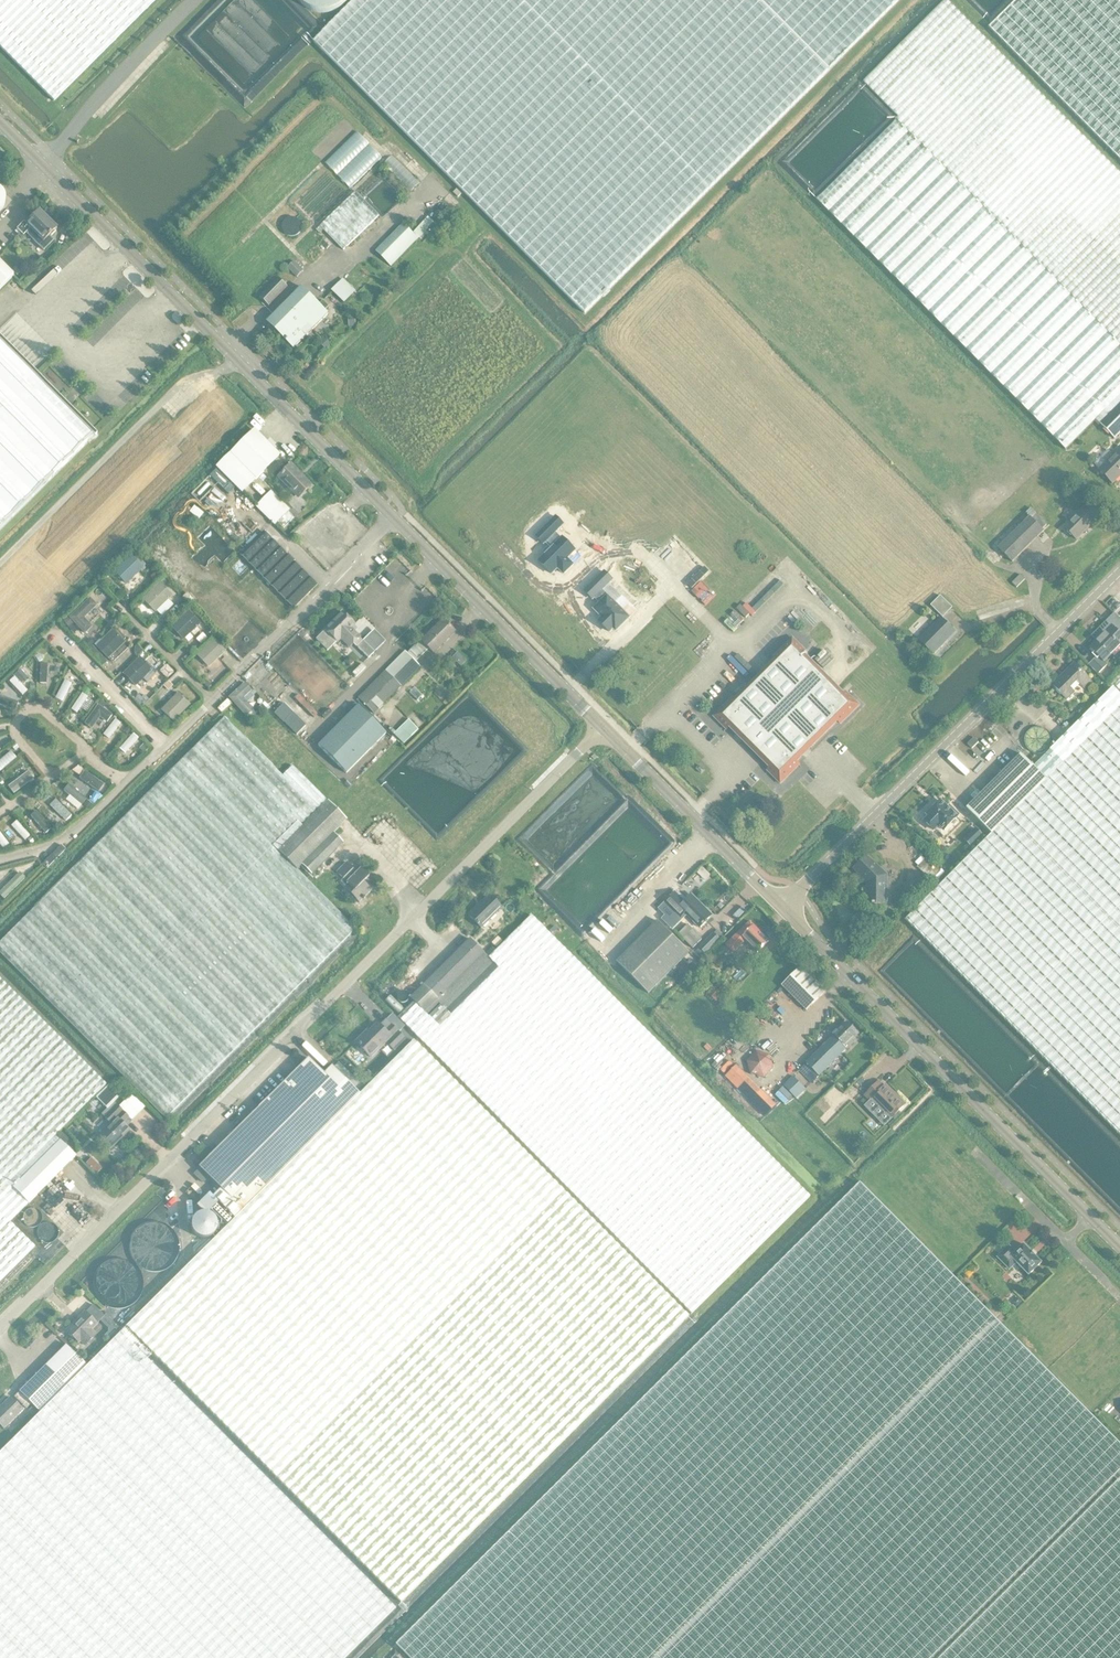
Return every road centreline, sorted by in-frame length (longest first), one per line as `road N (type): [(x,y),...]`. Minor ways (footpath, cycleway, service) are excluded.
road 1 (tertiary): [(602,729),(0,122)]
road 2 (unclassified): [(0,1327),(602,729)]
road 3 (tertiary): [(1119,1247),(783,909)]
road 4 (tertiary): [(783,909),(1119,573)]
road 5 (tertiary): [(783,909),(602,729)]

